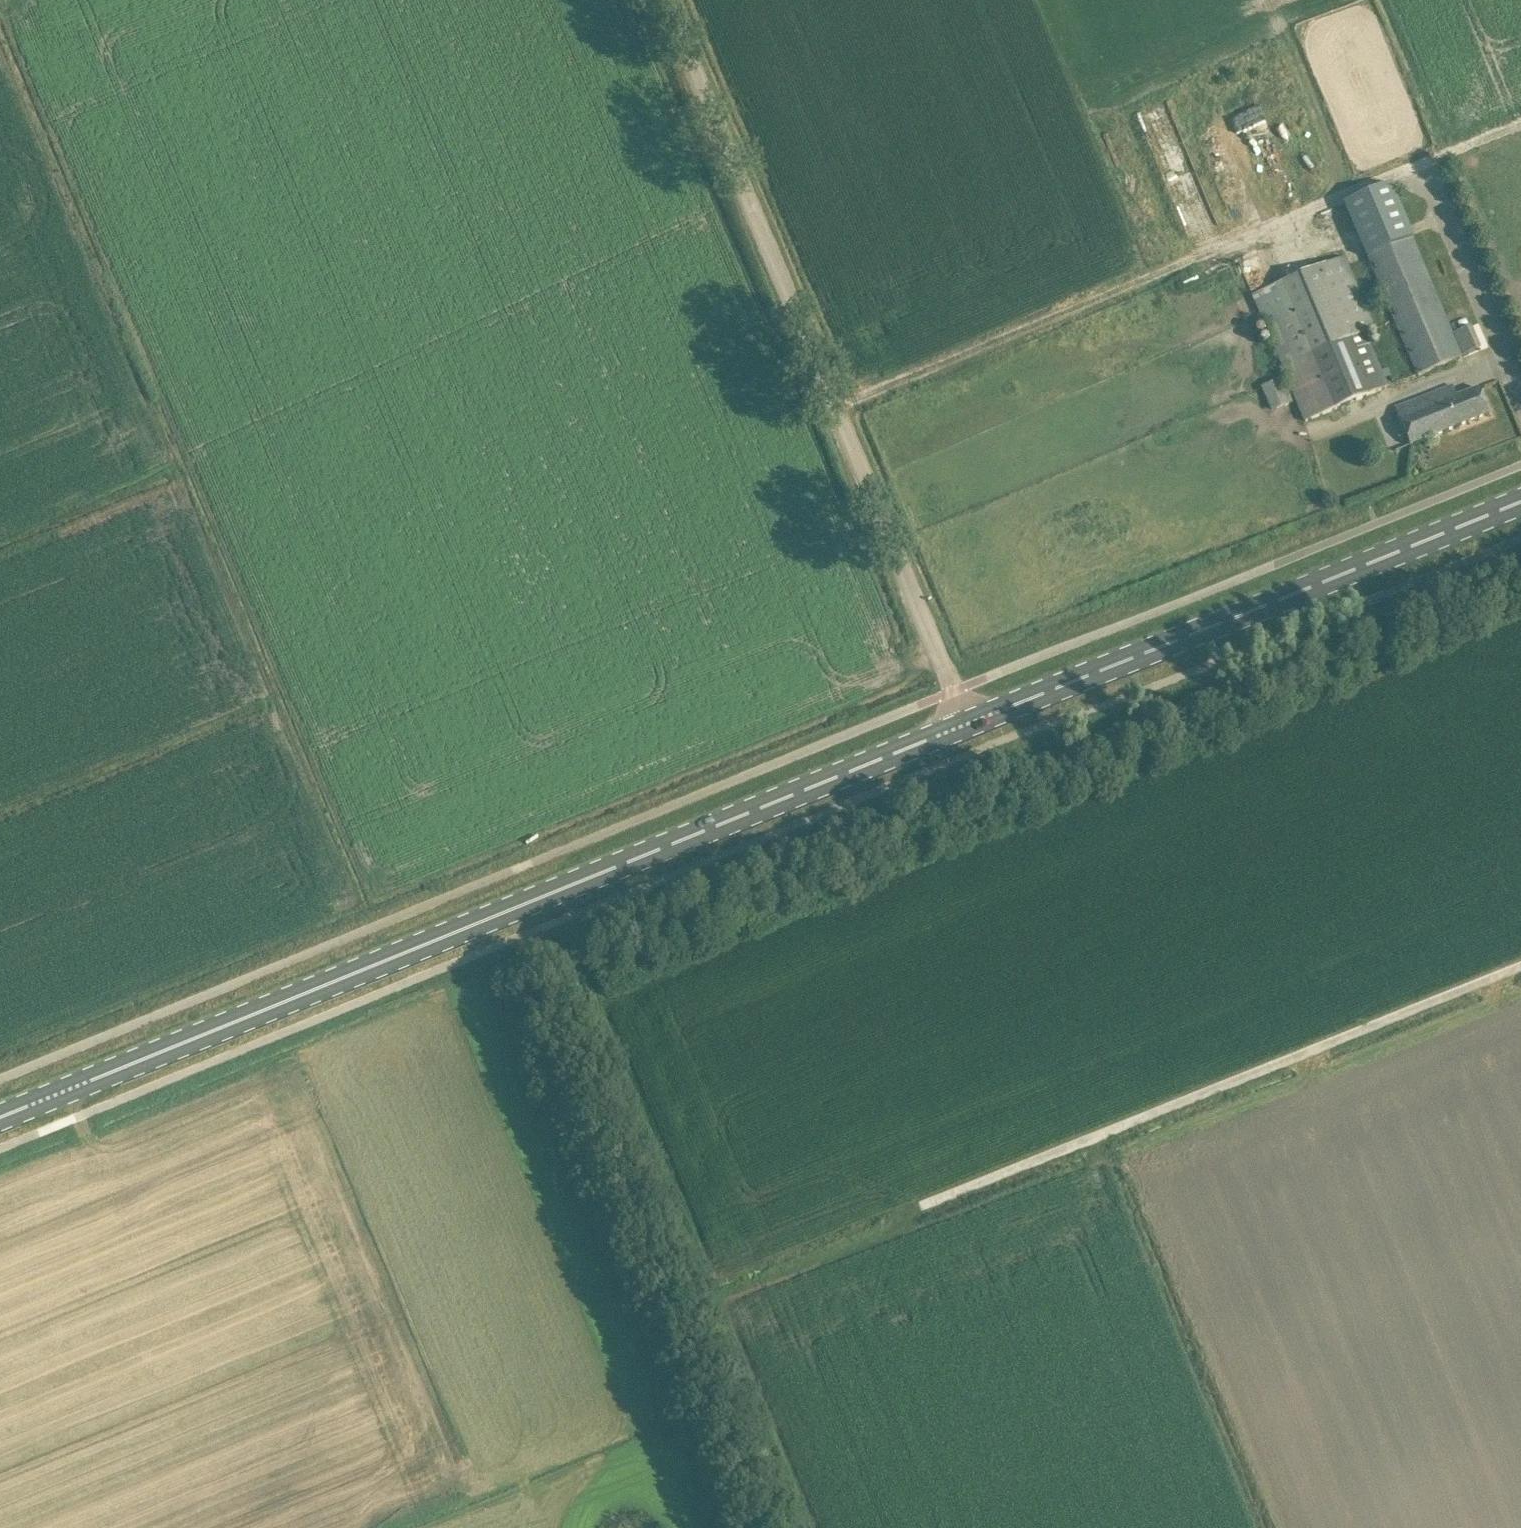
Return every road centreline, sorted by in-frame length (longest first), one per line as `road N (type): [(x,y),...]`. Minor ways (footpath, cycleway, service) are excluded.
road 1 (primary): [(0,1119),(1520,501)]
road 2 (track): [(972,725),(849,462),(656,0)]
road 3 (track): [(1520,126),(826,407)]
road 4 (track): [(1520,971),(910,1217)]

